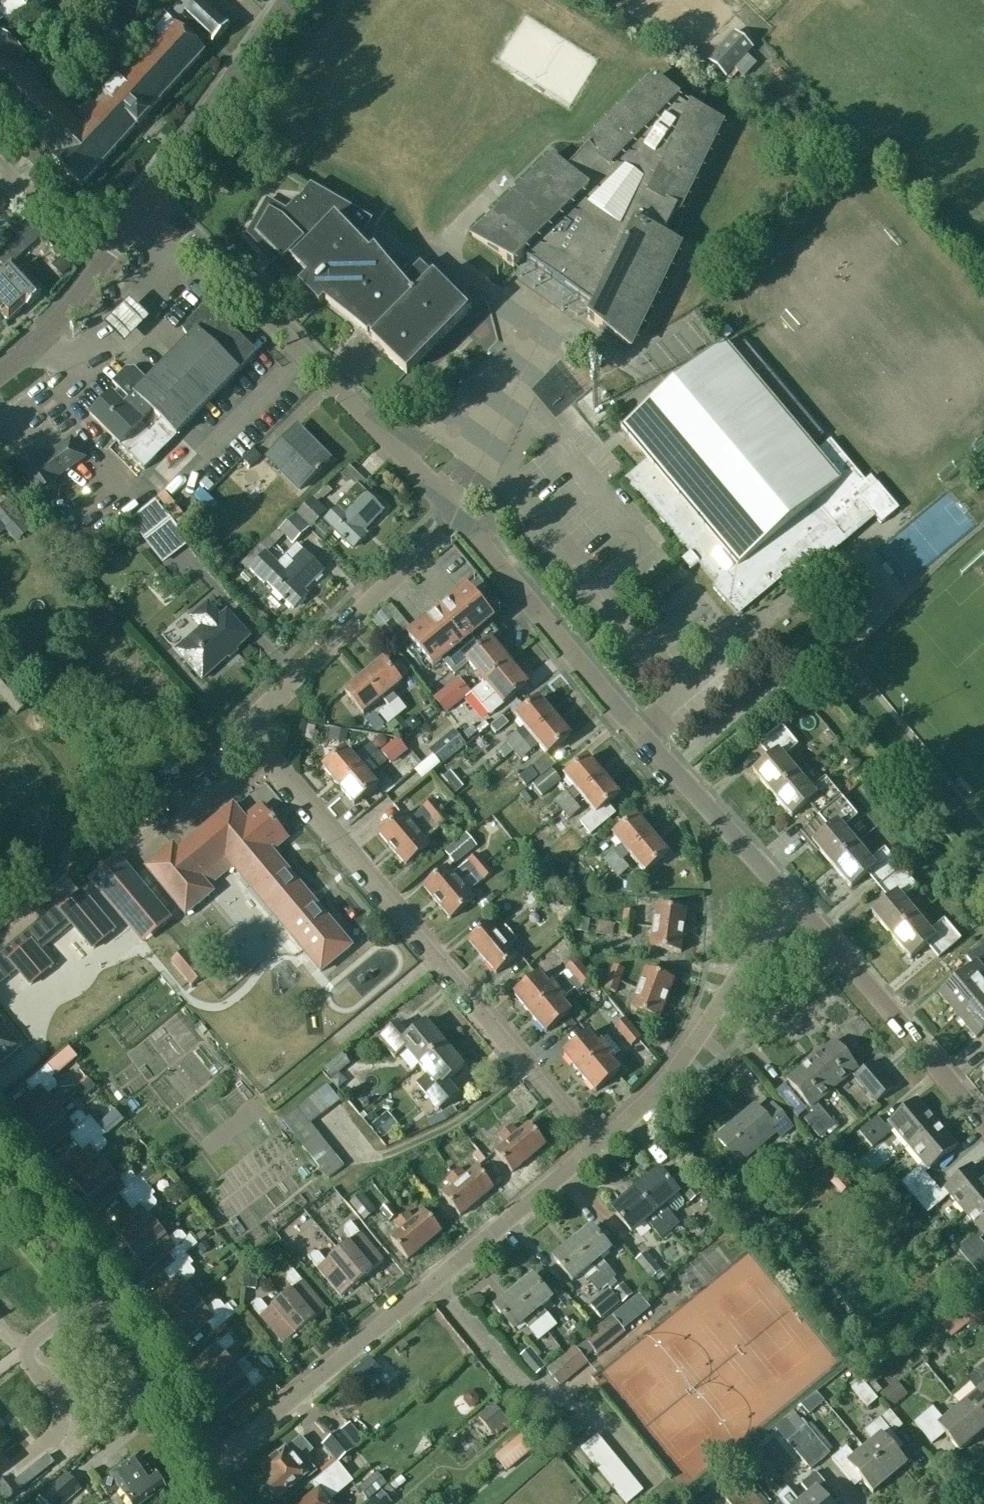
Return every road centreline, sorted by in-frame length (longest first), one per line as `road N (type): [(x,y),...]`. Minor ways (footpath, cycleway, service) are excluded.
road 1 (residential): [(594,1148),(272,767),(252,733),(267,704),(456,515)]
road 2 (residential): [(790,900),(456,515)]
road 3 (residential): [(201,1470),(594,1148)]
road 4 (residential): [(456,515),(320,369),(143,206)]
road 5 (residential): [(594,1148),(674,1070),(790,900)]
road 6 (residential): [(983,1127),(790,900)]
road 7 (tertiary): [(143,206),(284,0)]
road 8 (tertiary): [(0,375),(41,344),(143,206)]
road 9 (unclassified): [(201,1470),(99,1294)]
road 10 (unclassified): [(99,1294),(0,1178)]
road 11 (residential): [(25,1345),(51,1367),(63,1407),(51,1438),(28,1461)]

